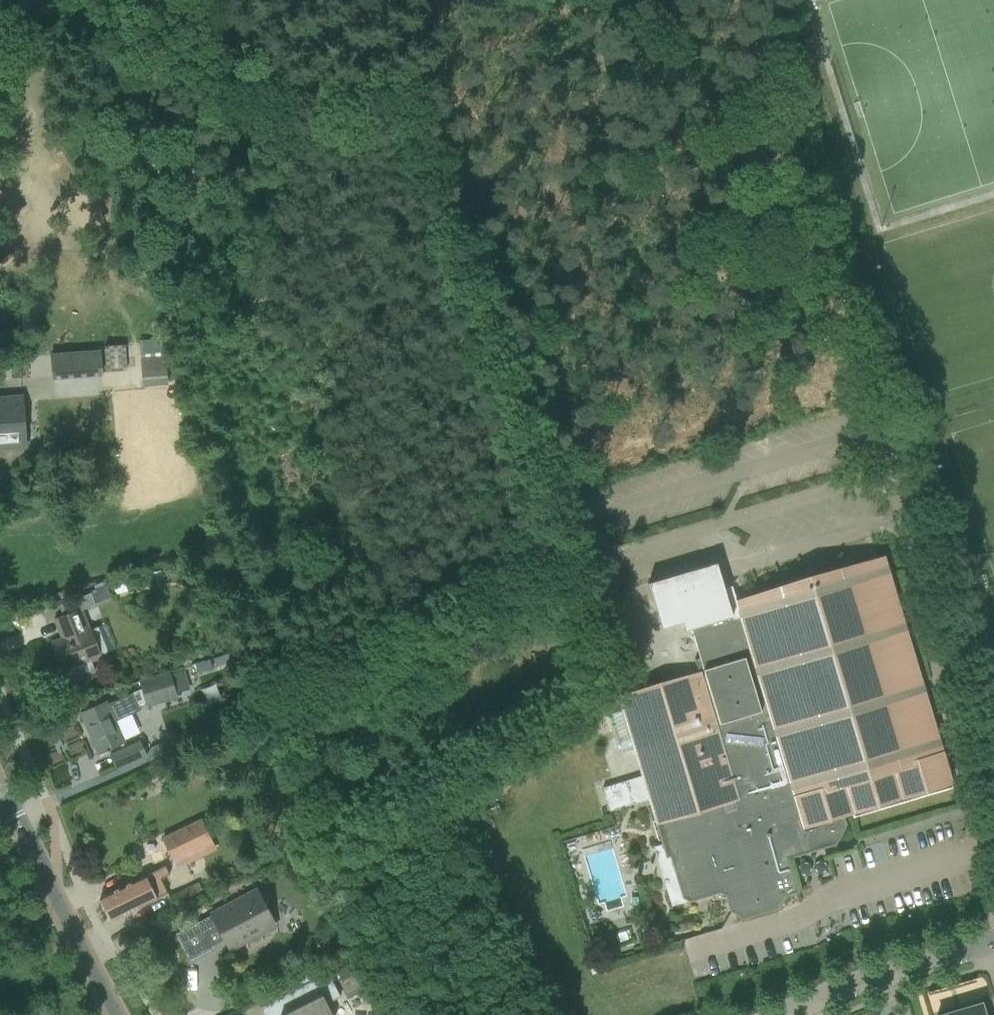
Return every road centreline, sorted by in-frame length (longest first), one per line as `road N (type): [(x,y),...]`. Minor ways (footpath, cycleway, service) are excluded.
road 1 (secondary): [(115,1014),(0,784)]
road 2 (residential): [(781,1014),(993,941)]

